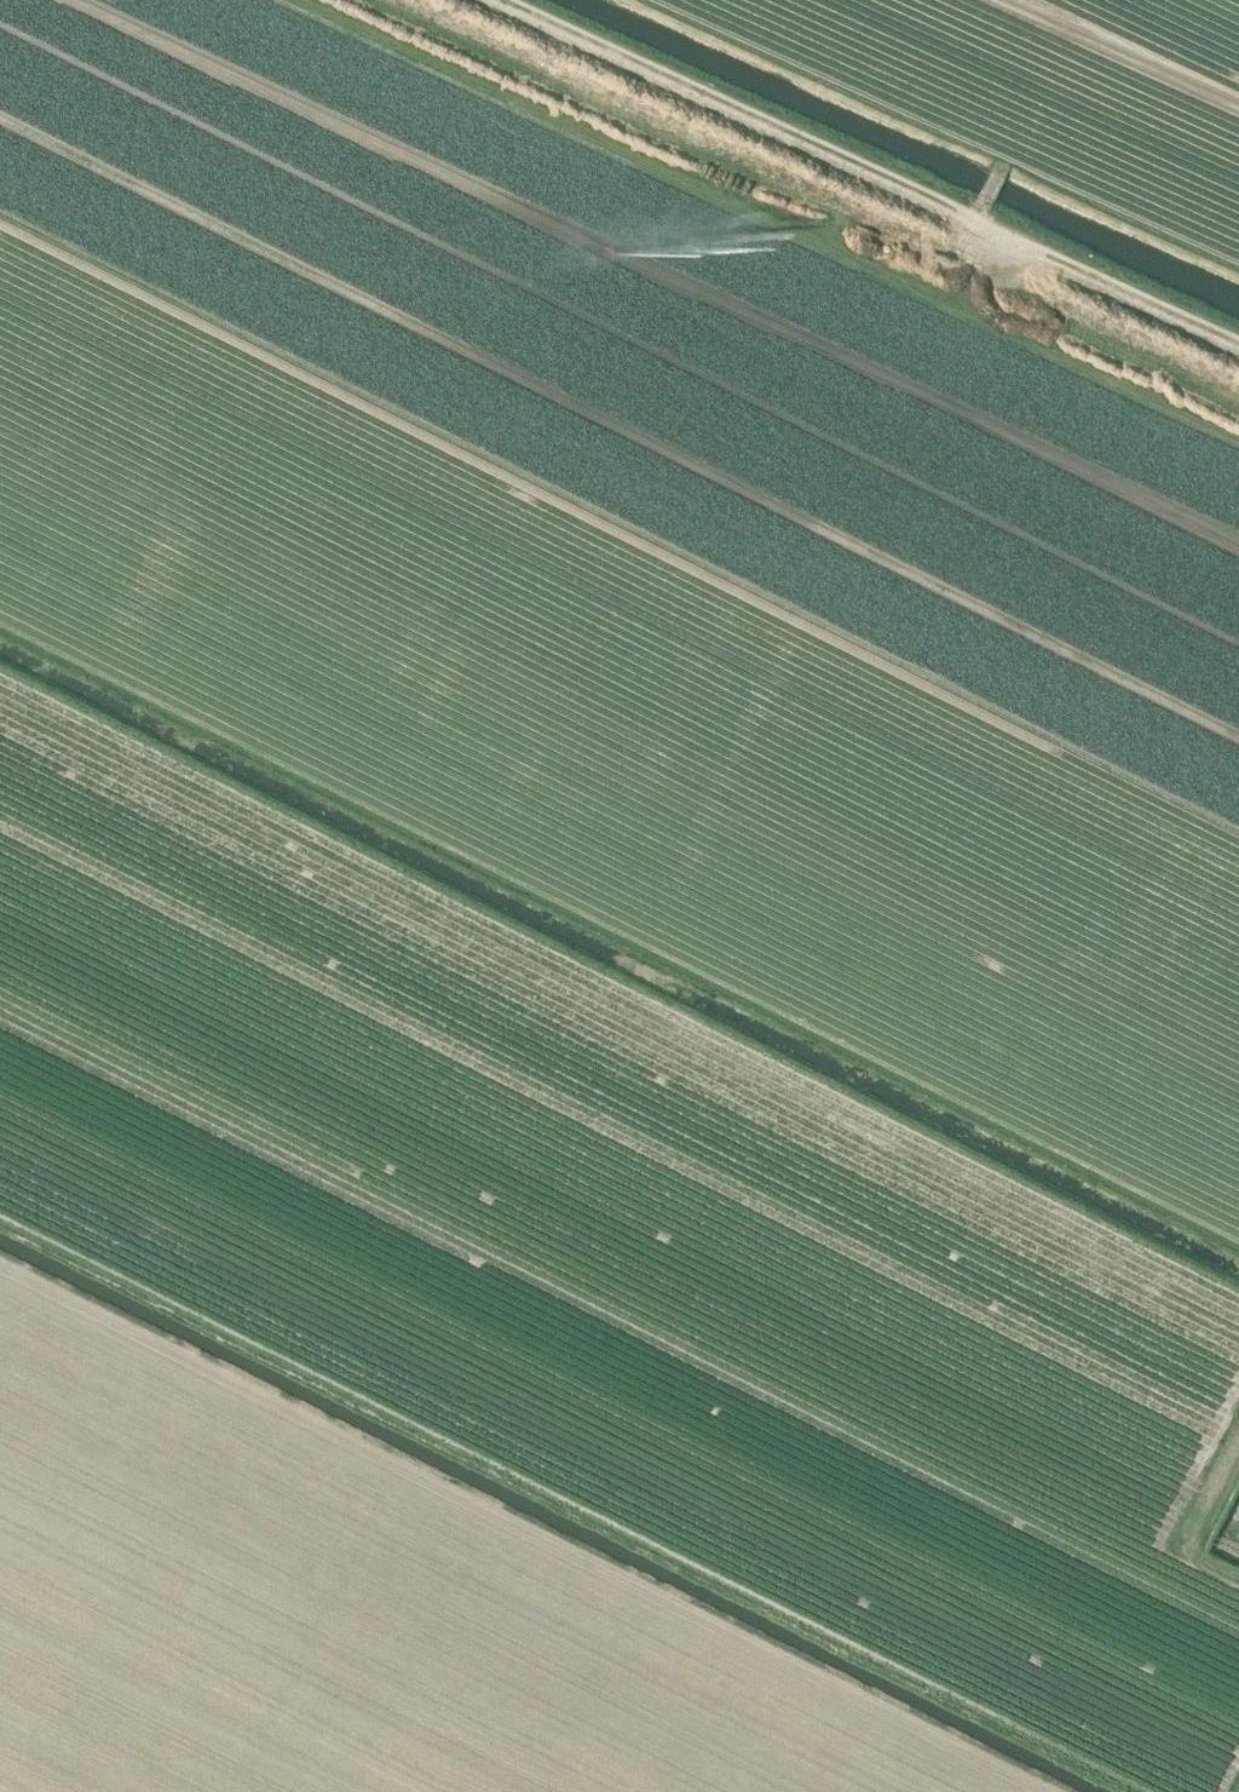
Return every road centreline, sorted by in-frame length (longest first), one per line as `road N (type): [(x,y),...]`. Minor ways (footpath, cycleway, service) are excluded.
road 1 (track): [(493,0),(1238,338)]

